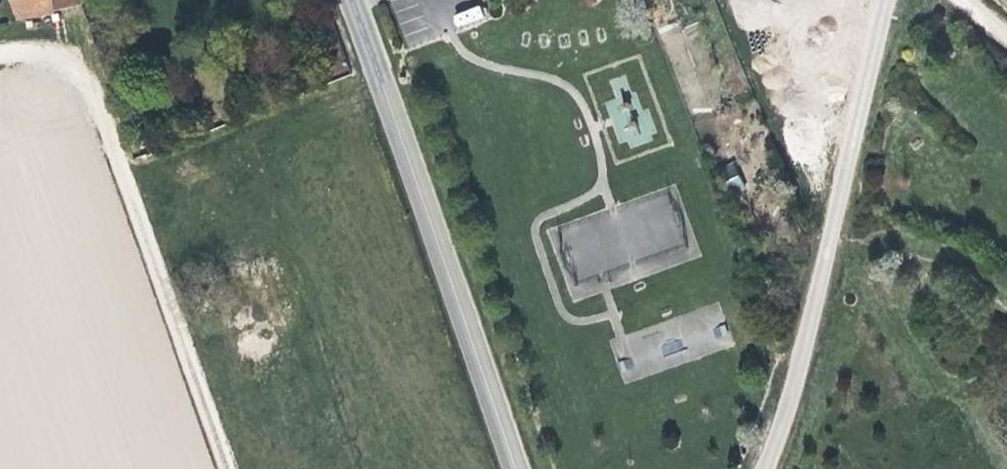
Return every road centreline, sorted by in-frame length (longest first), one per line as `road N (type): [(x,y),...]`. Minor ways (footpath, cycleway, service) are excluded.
road 1 (track): [(221,468),(82,57),(33,40),(0,50)]
road 2 (residential): [(757,468),(824,265),(882,0)]
road 3 (tertiary): [(514,468),(381,84)]

